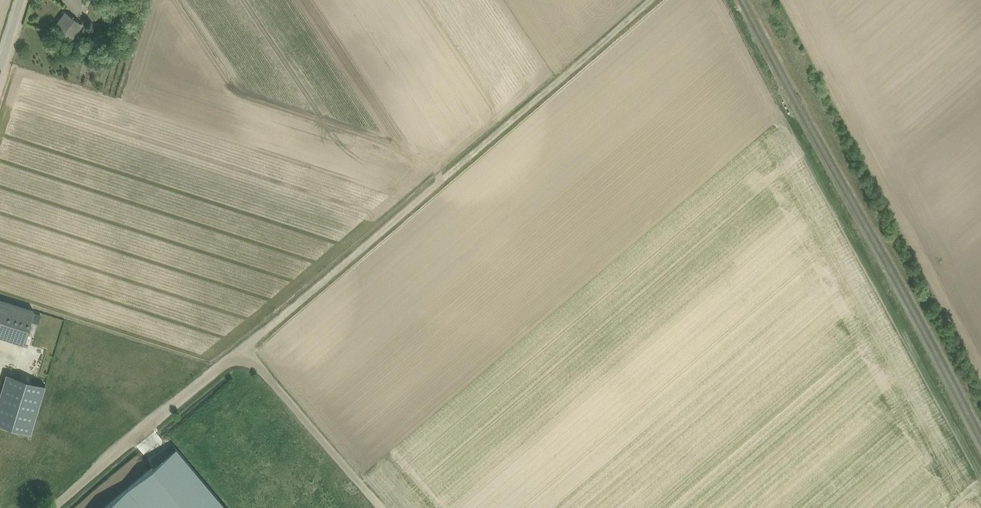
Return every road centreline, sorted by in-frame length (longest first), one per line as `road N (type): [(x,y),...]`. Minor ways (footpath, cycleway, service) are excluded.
road 1 (track): [(52,507),(651,0)]
road 2 (track): [(980,359),(788,0)]
road 3 (track): [(244,349),(384,507)]

